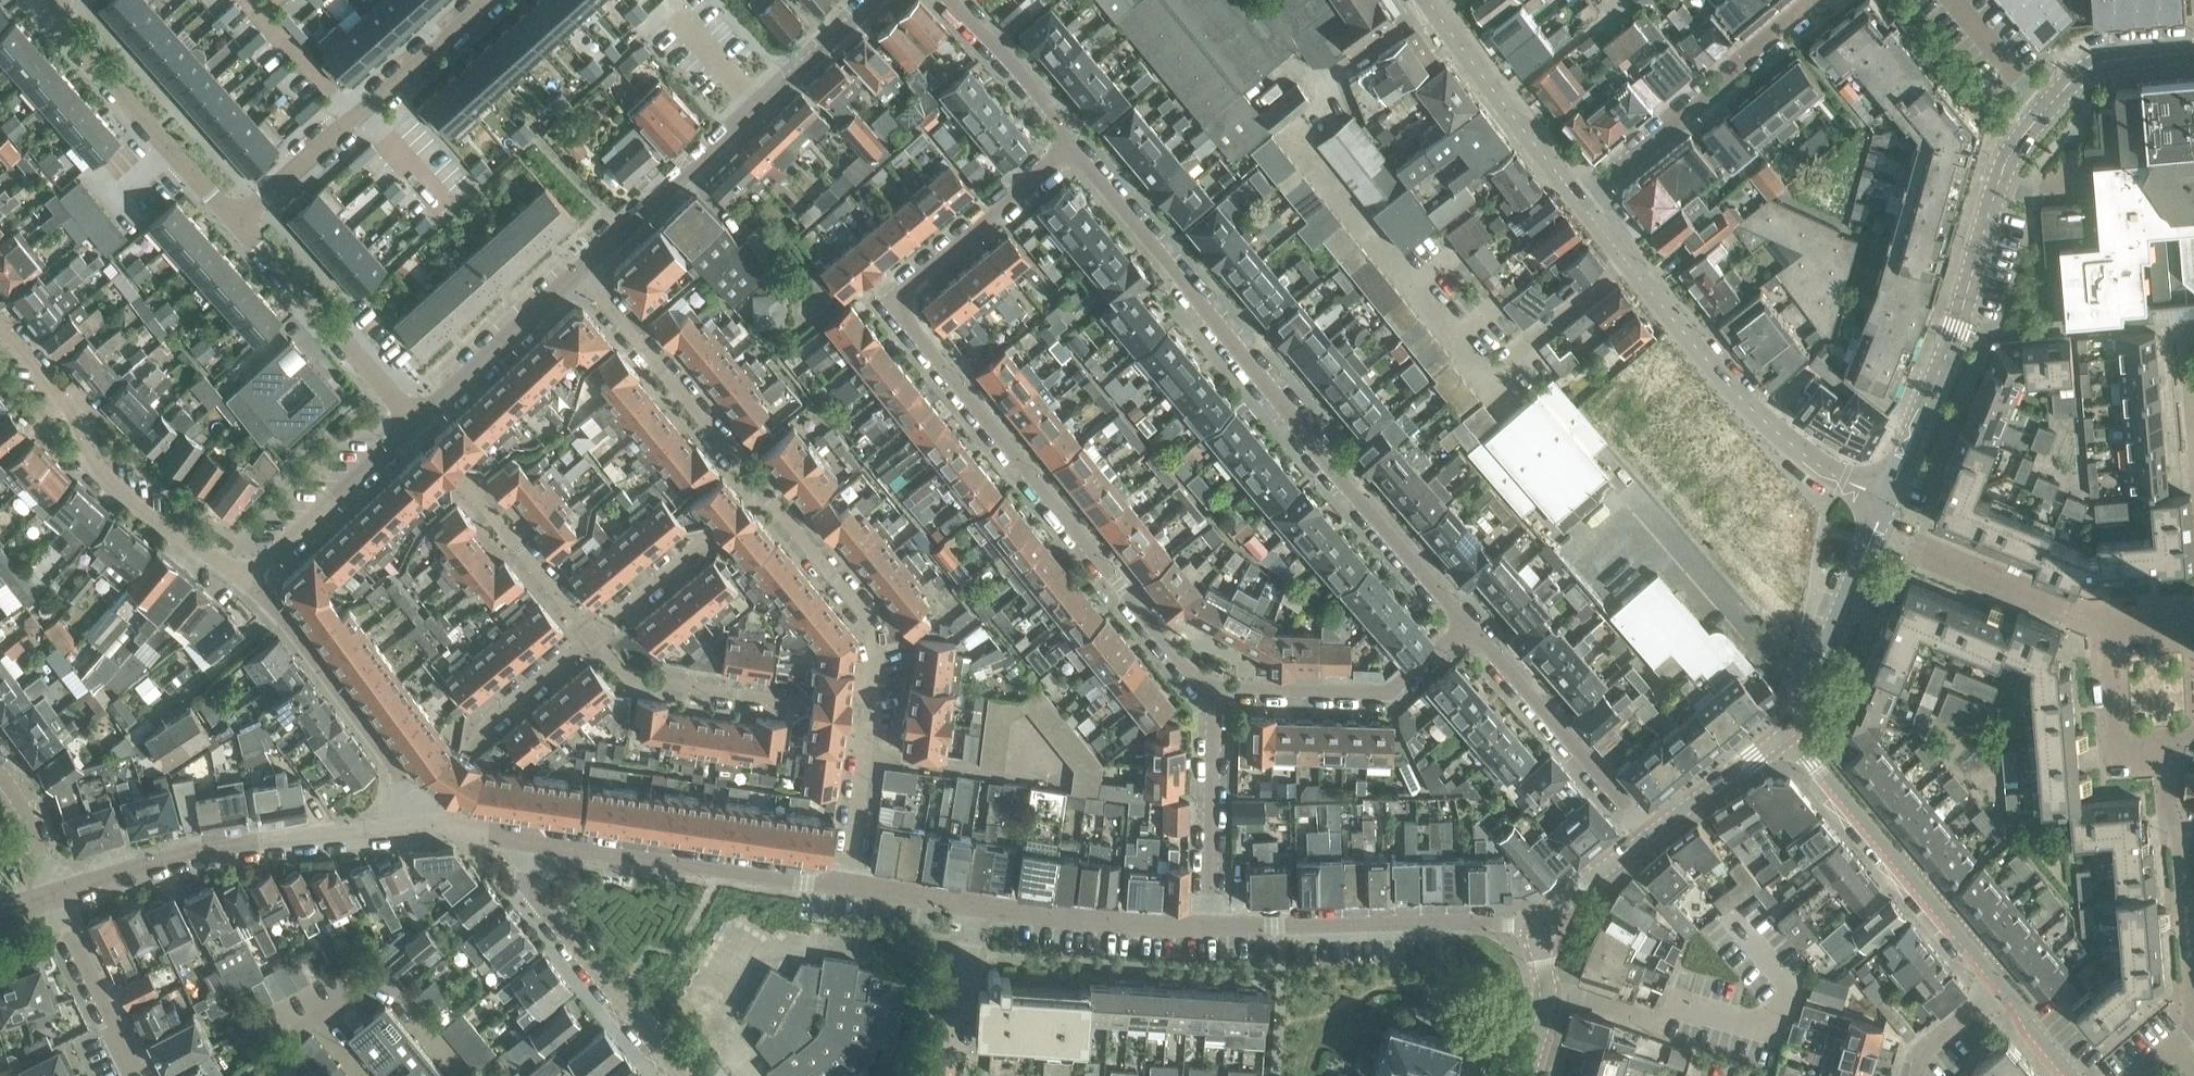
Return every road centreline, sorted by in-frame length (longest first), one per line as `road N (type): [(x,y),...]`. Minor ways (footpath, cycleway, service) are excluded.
road 1 (residential): [(1070,145),(911,285),(903,304),(910,323),(1197,685),(1217,698)]
road 2 (residential): [(1469,623),(1320,455),(1070,145)]
road 3 (tertiary): [(1887,500),(1799,453),(1581,203)]
road 4 (tertiary): [(1887,500),(1944,362),(2009,155),(2042,105)]
road 5 (residential): [(877,0),(579,272)]
road 6 (residential): [(51,892),(207,847),(431,818)]
road 7 (residential): [(1208,927),(974,909),(846,889)]
road 8 (residential): [(2130,1075),(2191,1026),(2168,741)]
road 9 (residential): [(248,579),(174,536),(111,480),(0,324)]
road 10 (residential): [(1544,927),(1208,927)]
road 11 (residential): [(238,222),(486,0)]
road 12 (tertiary): [(1999,986),(1794,731)]
road 13 (residential): [(846,889),(531,841)]
road 14 (residential): [(1581,203),(1819,0)]
road 15 (residential): [(248,579),(431,818)]
road 16 (residential): [(595,636),(626,677),(871,714)]
road 17 (residential): [(764,501),(579,272)]
road 18 (residential): [(238,222),(65,34),(52,0)]
road 19 (residential): [(531,841),(532,891),(674,1075)]
road 20 (residential): [(1649,838),(1469,623)]
road 21 (residential): [(1217,698),(1387,696),(1469,623)]
road 22 (residential): [(415,424),(595,636)]
road 23 (residential): [(415,424),(238,222)]
road 24 (tertiary): [(1581,203),(1429,0)]
road 25 (residential): [(871,714),(878,643),(764,501)]
road 26 (tertiary): [(1794,731),(1887,500)]
road 27 (residential): [(431,818),(480,731),(595,636)]
road 28 (residential): [(1217,698),(1208,927)]
road 29 (residential): [(415,424),(248,579)]
road 30 (residential): [(579,272),(415,424)]
road 31 (residential): [(764,501),(595,636)]
road 32 (residential): [(137,1075),(51,892)]
road 33 (residential): [(1070,145),(1060,117),(954,0)]
road 34 (tertiary): [(1649,838),(1794,731)]
road 35 (residential): [(846,889),(871,714)]
road 36 (residential): [(2108,625),(2118,746),(2168,741)]
road 37 (tertiary): [(2042,105),(2101,65),(2193,55)]
road 38 (tertiary): [(1524,1075),(1547,990),(1544,927)]
road 39 (tertiary): [(1544,927),(1561,904),(1649,838)]
road 40 (residential): [(1955,0),(2042,105)]
road 41 (residential): [(0,778),(27,815),(51,892)]
road 42 (residential): [(1915,1075),(1921,1055),(1999,986)]

